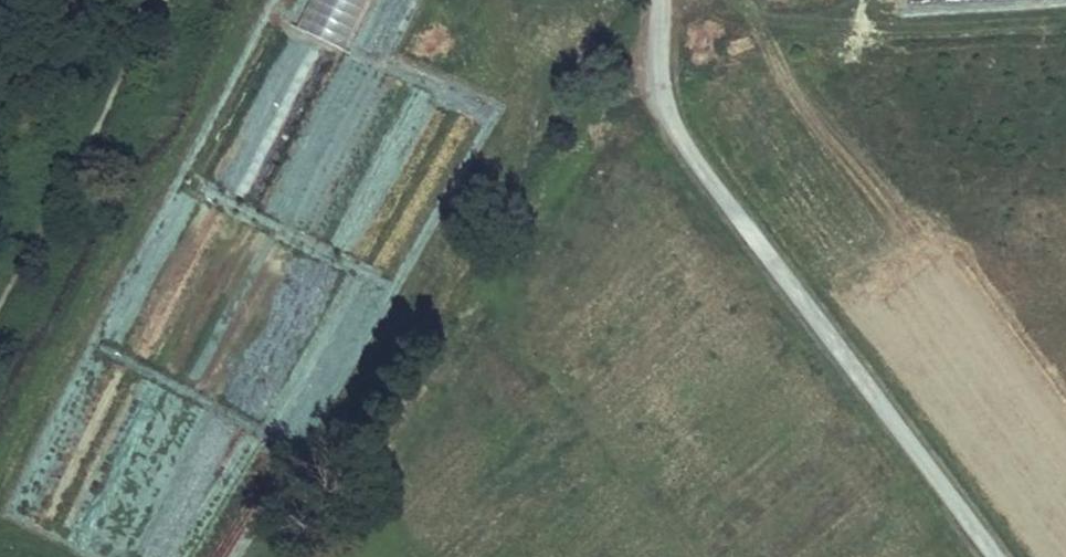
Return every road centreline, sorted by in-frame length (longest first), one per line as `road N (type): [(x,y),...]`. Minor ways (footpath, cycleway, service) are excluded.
road 1 (track): [(657,0),(656,92),(692,158),(996,556)]
road 2 (track): [(0,317),(170,0)]

